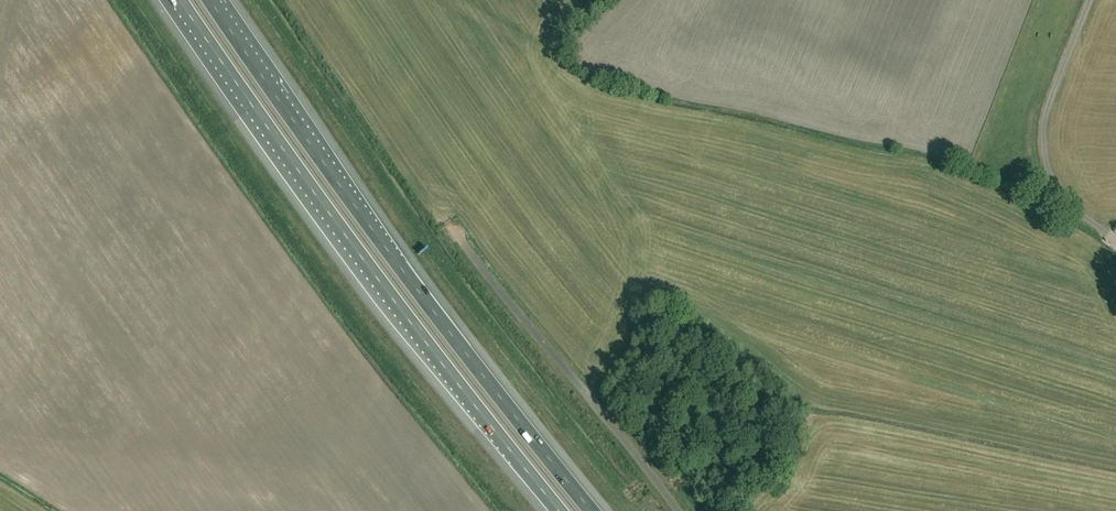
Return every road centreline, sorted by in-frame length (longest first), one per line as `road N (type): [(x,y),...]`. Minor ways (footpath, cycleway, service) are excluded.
road 1 (motorway): [(591,510),(396,263),(210,0)]
road 2 (motorway): [(179,0),(375,275),(560,510)]
road 3 (track): [(458,234),(679,510)]
road 4 (track): [(1089,0),(1048,106),(1043,141),(1057,190),(1115,244)]

